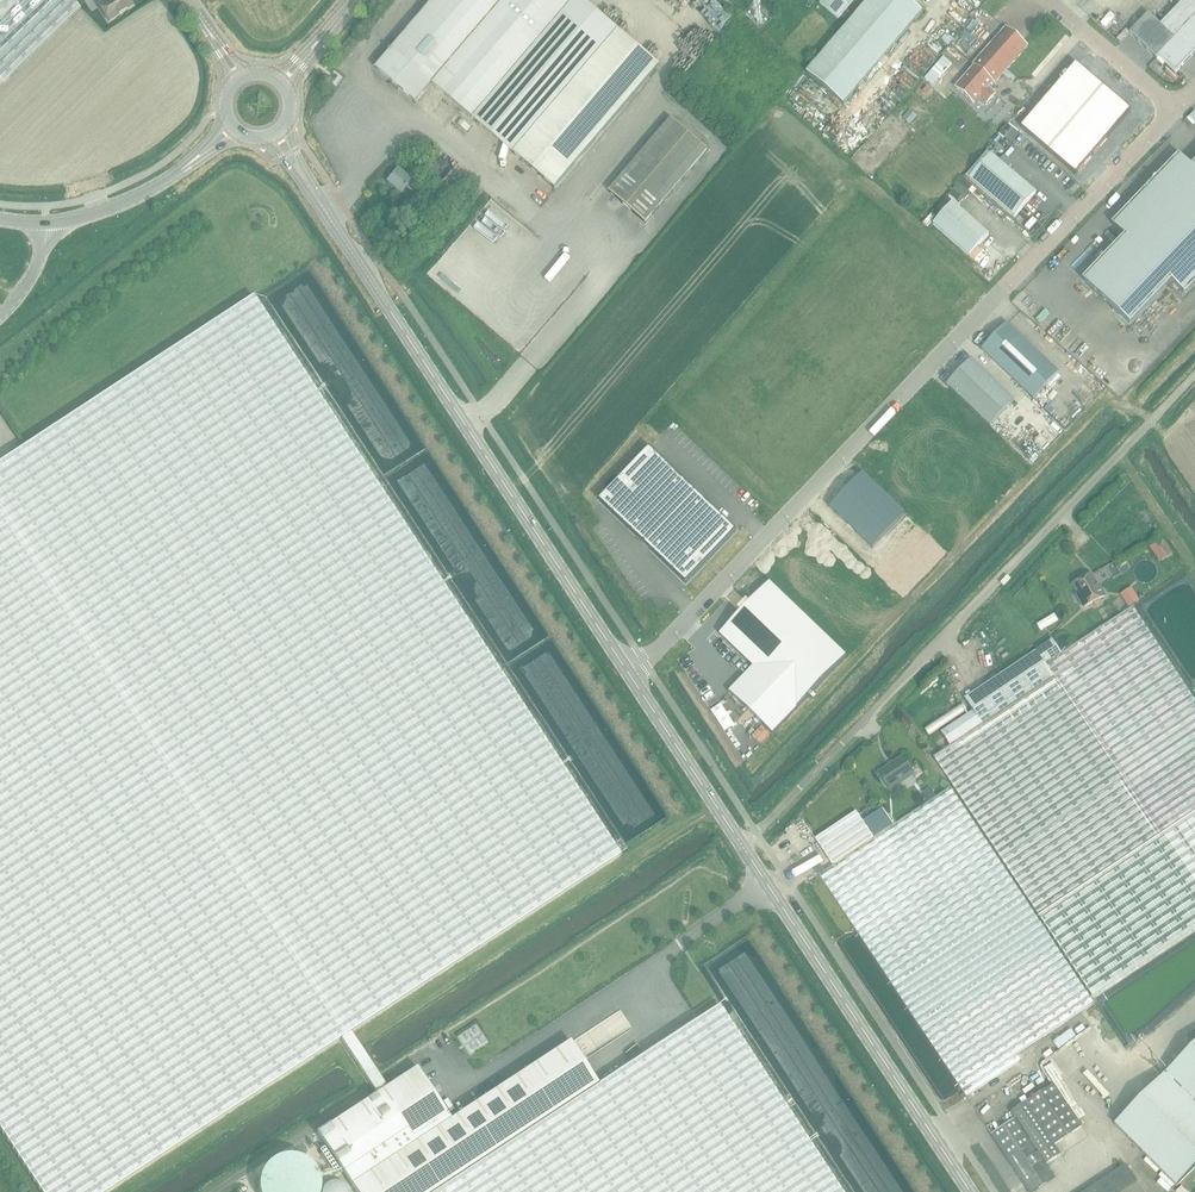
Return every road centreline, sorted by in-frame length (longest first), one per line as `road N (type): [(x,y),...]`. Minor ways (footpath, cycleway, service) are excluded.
road 1 (unclassified): [(1174,110),(629,674)]
road 2 (unclassified): [(742,845),(1194,375)]
road 3 (secondary): [(629,674),(316,198)]
road 4 (secondary): [(969,1191),(742,845)]
road 5 (secondary): [(742,845),(629,674)]
road 6 (track): [(1034,471),(1109,403),(1147,416),(1167,438)]
road 7 (unclassified): [(1174,110),(1046,0)]
road 8 (tertiary): [(47,222),(105,211),(178,171)]

